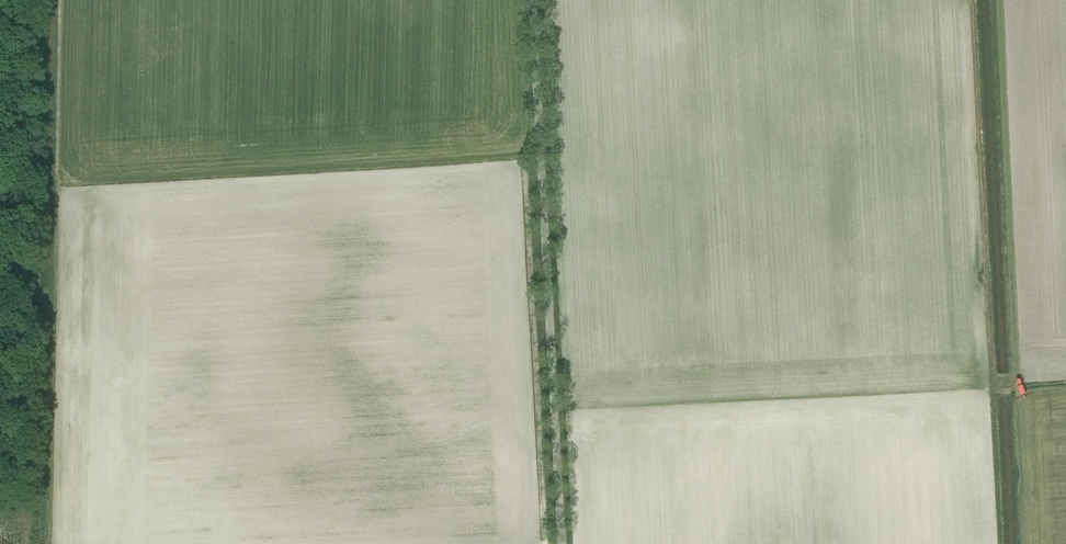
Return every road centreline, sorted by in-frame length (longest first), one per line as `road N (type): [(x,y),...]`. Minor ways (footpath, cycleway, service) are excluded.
road 1 (tertiary): [(561,543),(532,0)]
road 2 (track): [(976,0),(999,379),(1021,390)]

